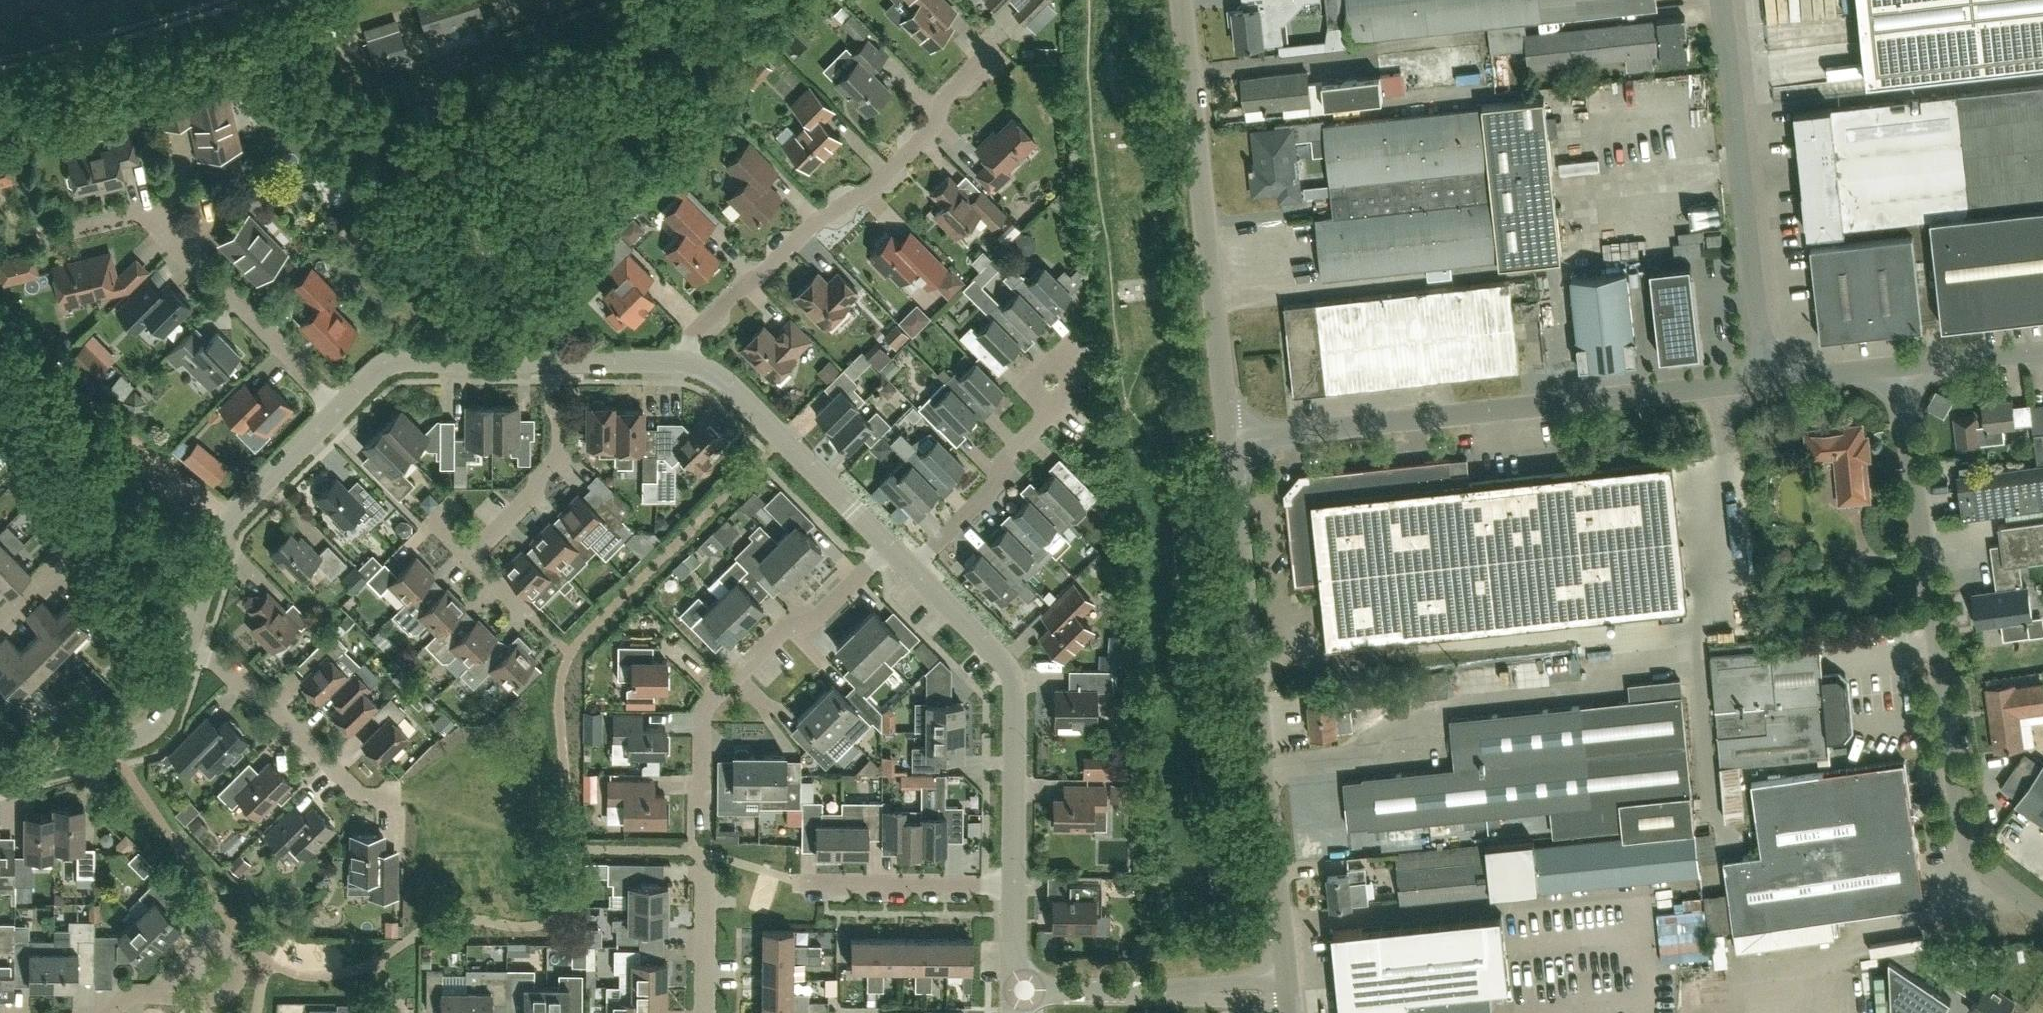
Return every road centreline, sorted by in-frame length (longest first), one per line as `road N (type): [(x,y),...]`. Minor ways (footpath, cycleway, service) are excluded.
road 1 (unclassified): [(2042,910),(1996,874),(1970,832),(1896,368)]
road 2 (unclassified): [(1288,994),(1228,439)]
road 3 (unclassified): [(1763,382),(1228,439)]
road 4 (unclassified): [(1228,439),(1179,0)]
road 5 (residential): [(688,363),(695,333),(817,223),(874,188),(930,133),(946,96),(988,54)]
road 6 (unclassified): [(1763,382),(1723,0)]
road 7 (residential): [(339,409),(151,218),(53,236)]
road 8 (residential): [(1013,887),(1013,681),(911,571)]
road 9 (residential): [(702,799),(708,707),(778,636),(819,617),(888,548)]
road 10 (residential): [(185,653),(229,520),(339,409)]
road 11 (residential): [(1288,994),(1013,991)]
road 12 (residential): [(888,548),(721,380),(688,363)]
road 13 (residential): [(390,796),(359,796),(275,710),(251,700),(212,661),(185,653)]
road 14 (residential): [(0,776),(154,729),(185,653)]
road 15 (residential): [(339,409),(392,363),(554,362)]
road 16 (residential): [(470,556),(559,456),(554,362)]
road 17 (residential): [(911,571),(990,492),(1005,461),(1049,416)]
road 18 (residential): [(1013,887),(808,884)]
road 19 (unclassified): [(2042,354),(1896,368)]
road 20 (residential): [(154,998),(216,1000),(235,988),(238,963),(215,937)]
road 21 (residential): [(704,1012),(704,875)]
road 22 (residential): [(688,363),(554,362)]
road 23 (unclassified): [(1896,368),(1763,382)]
road 24 (residential): [(1049,416),(1067,393),(1070,355),(1024,391)]

